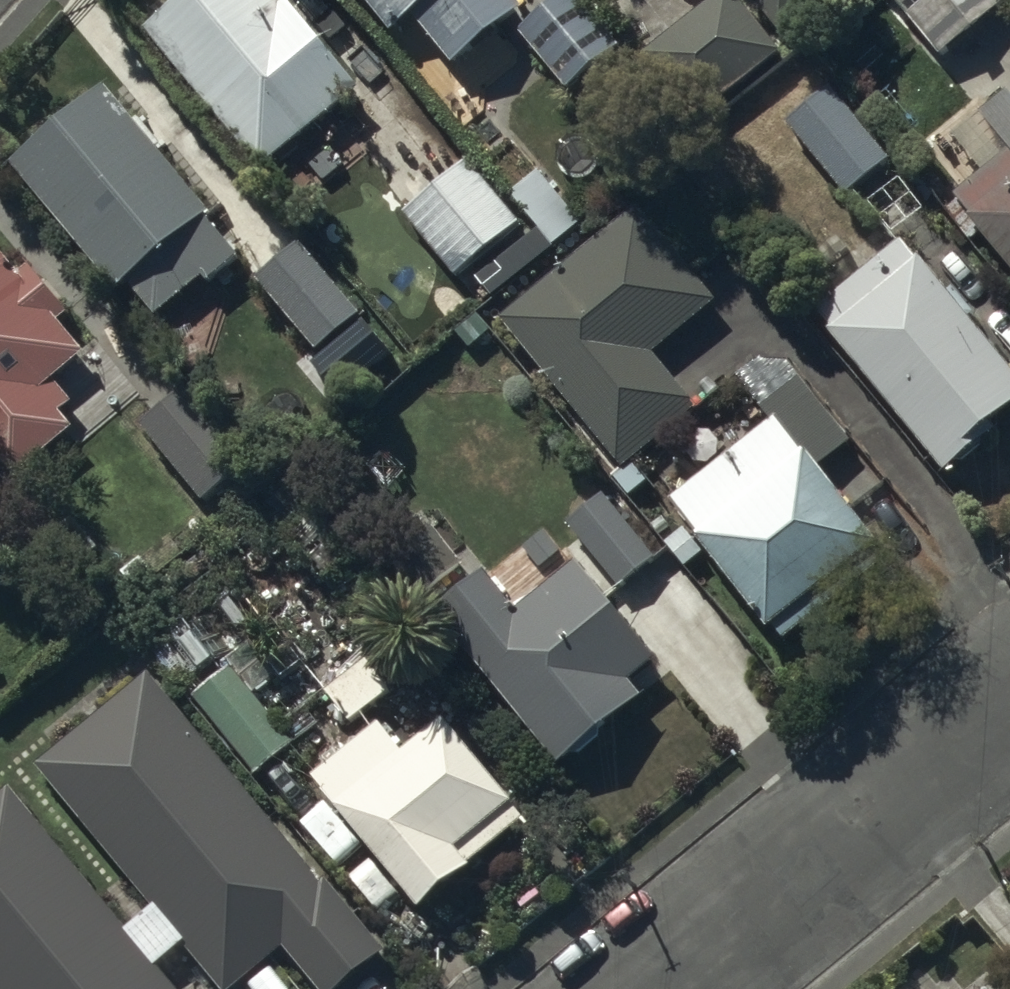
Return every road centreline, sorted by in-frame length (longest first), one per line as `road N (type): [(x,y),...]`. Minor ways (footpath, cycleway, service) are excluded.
road 1 (residential): [(661,988),(1009,702)]

